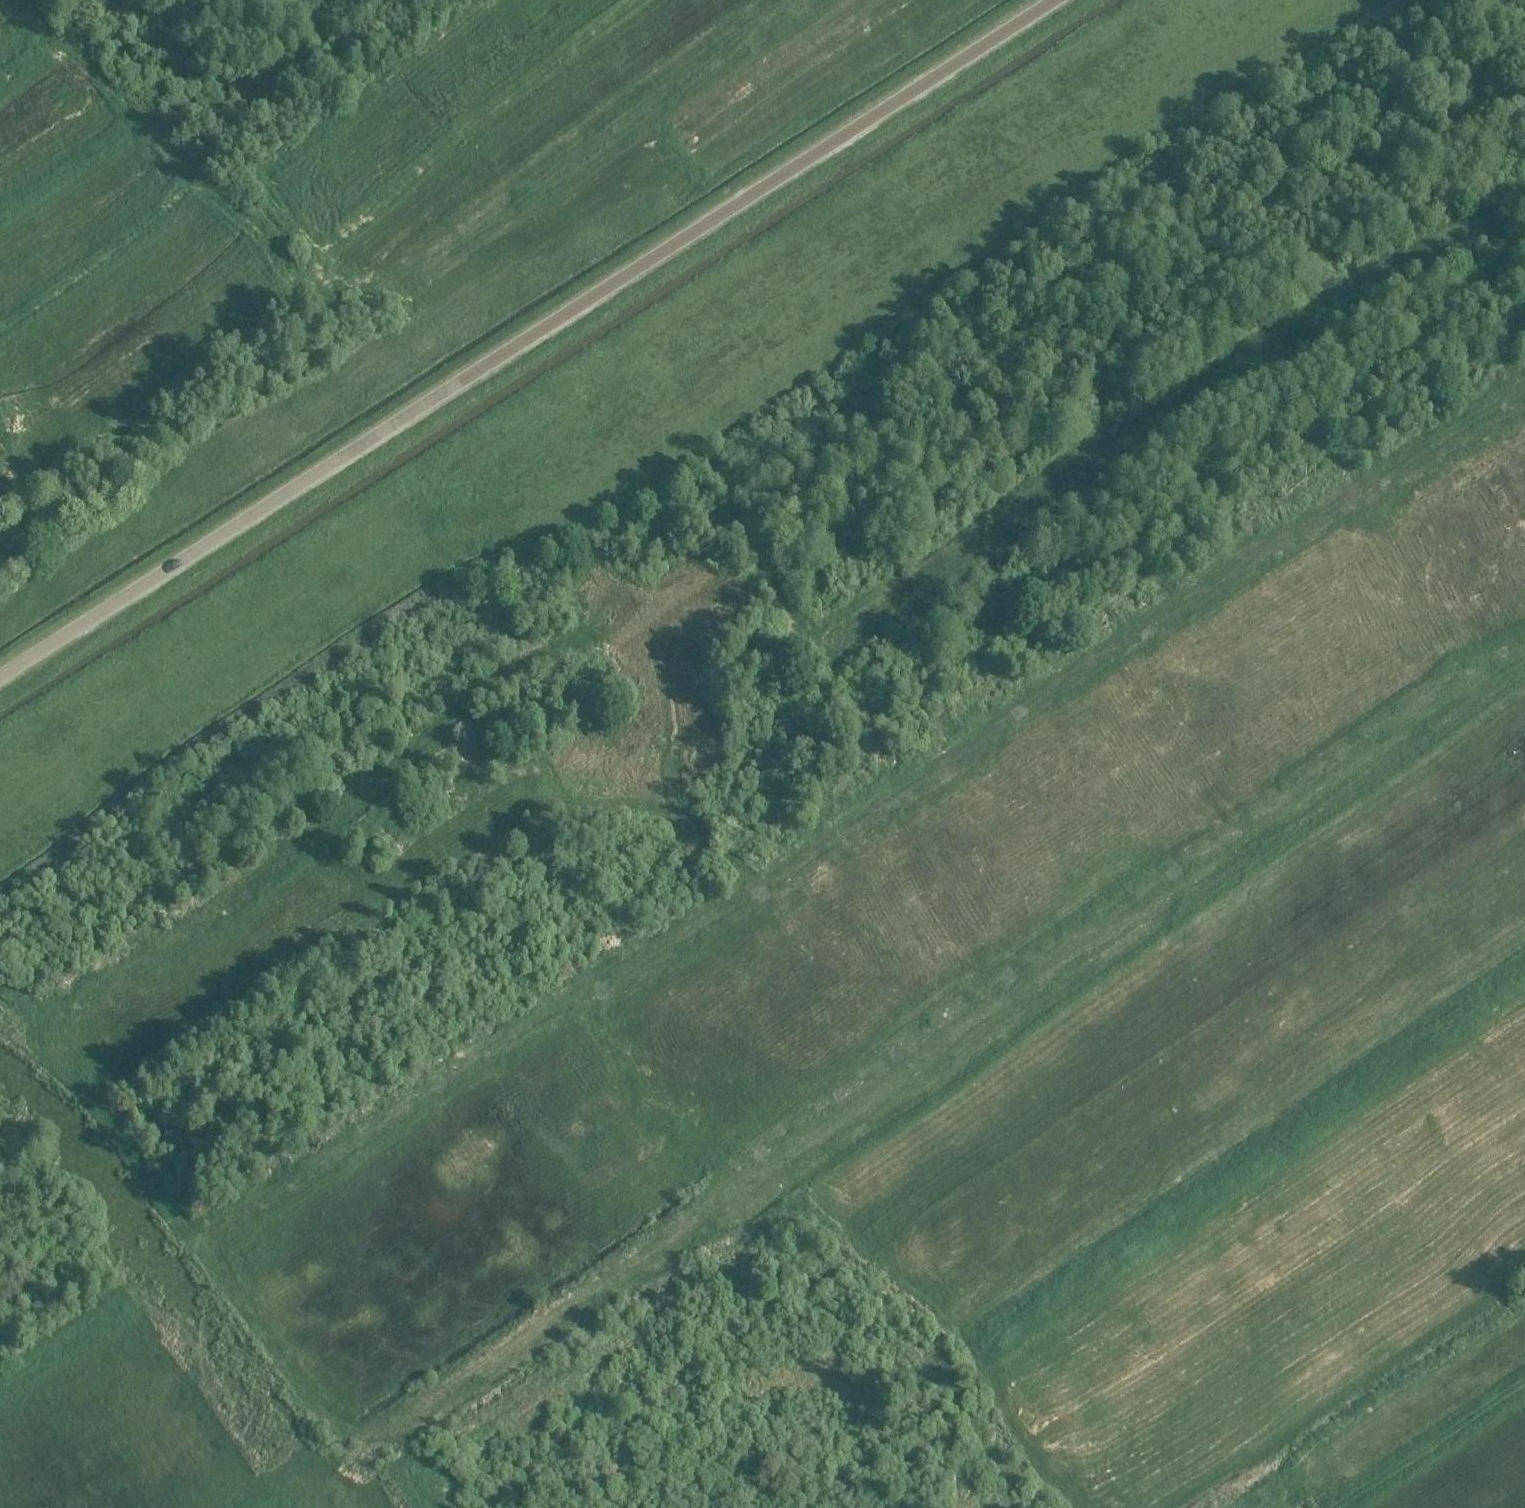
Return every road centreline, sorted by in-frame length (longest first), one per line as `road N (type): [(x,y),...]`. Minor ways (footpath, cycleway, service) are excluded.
road 1 (track): [(1524,387),(909,791),(202,1235),(198,1256),(326,1421),(378,1431),(1460,693),(1524,657)]
road 2 (unclassified): [(0,676),(1053,0)]

